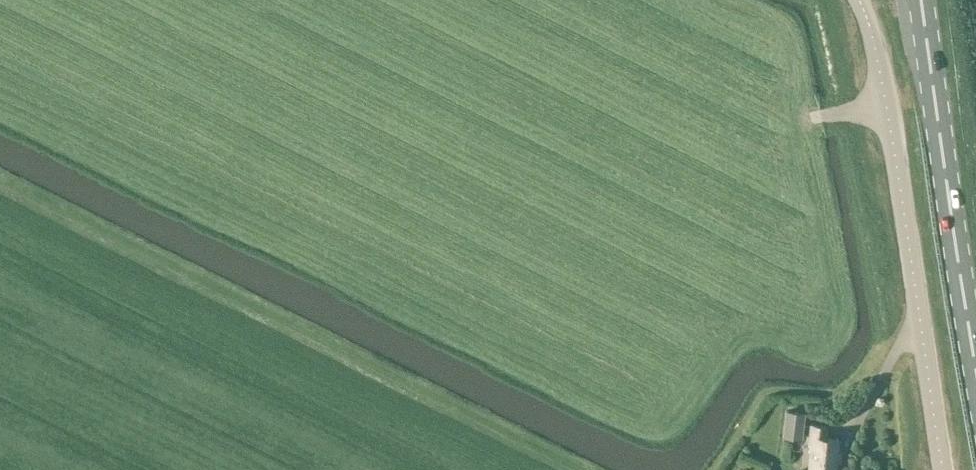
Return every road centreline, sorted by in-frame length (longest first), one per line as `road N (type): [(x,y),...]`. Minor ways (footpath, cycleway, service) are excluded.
road 1 (unclassified): [(943,469),(883,76),(859,0)]
road 2 (primary): [(975,365),(921,0)]

